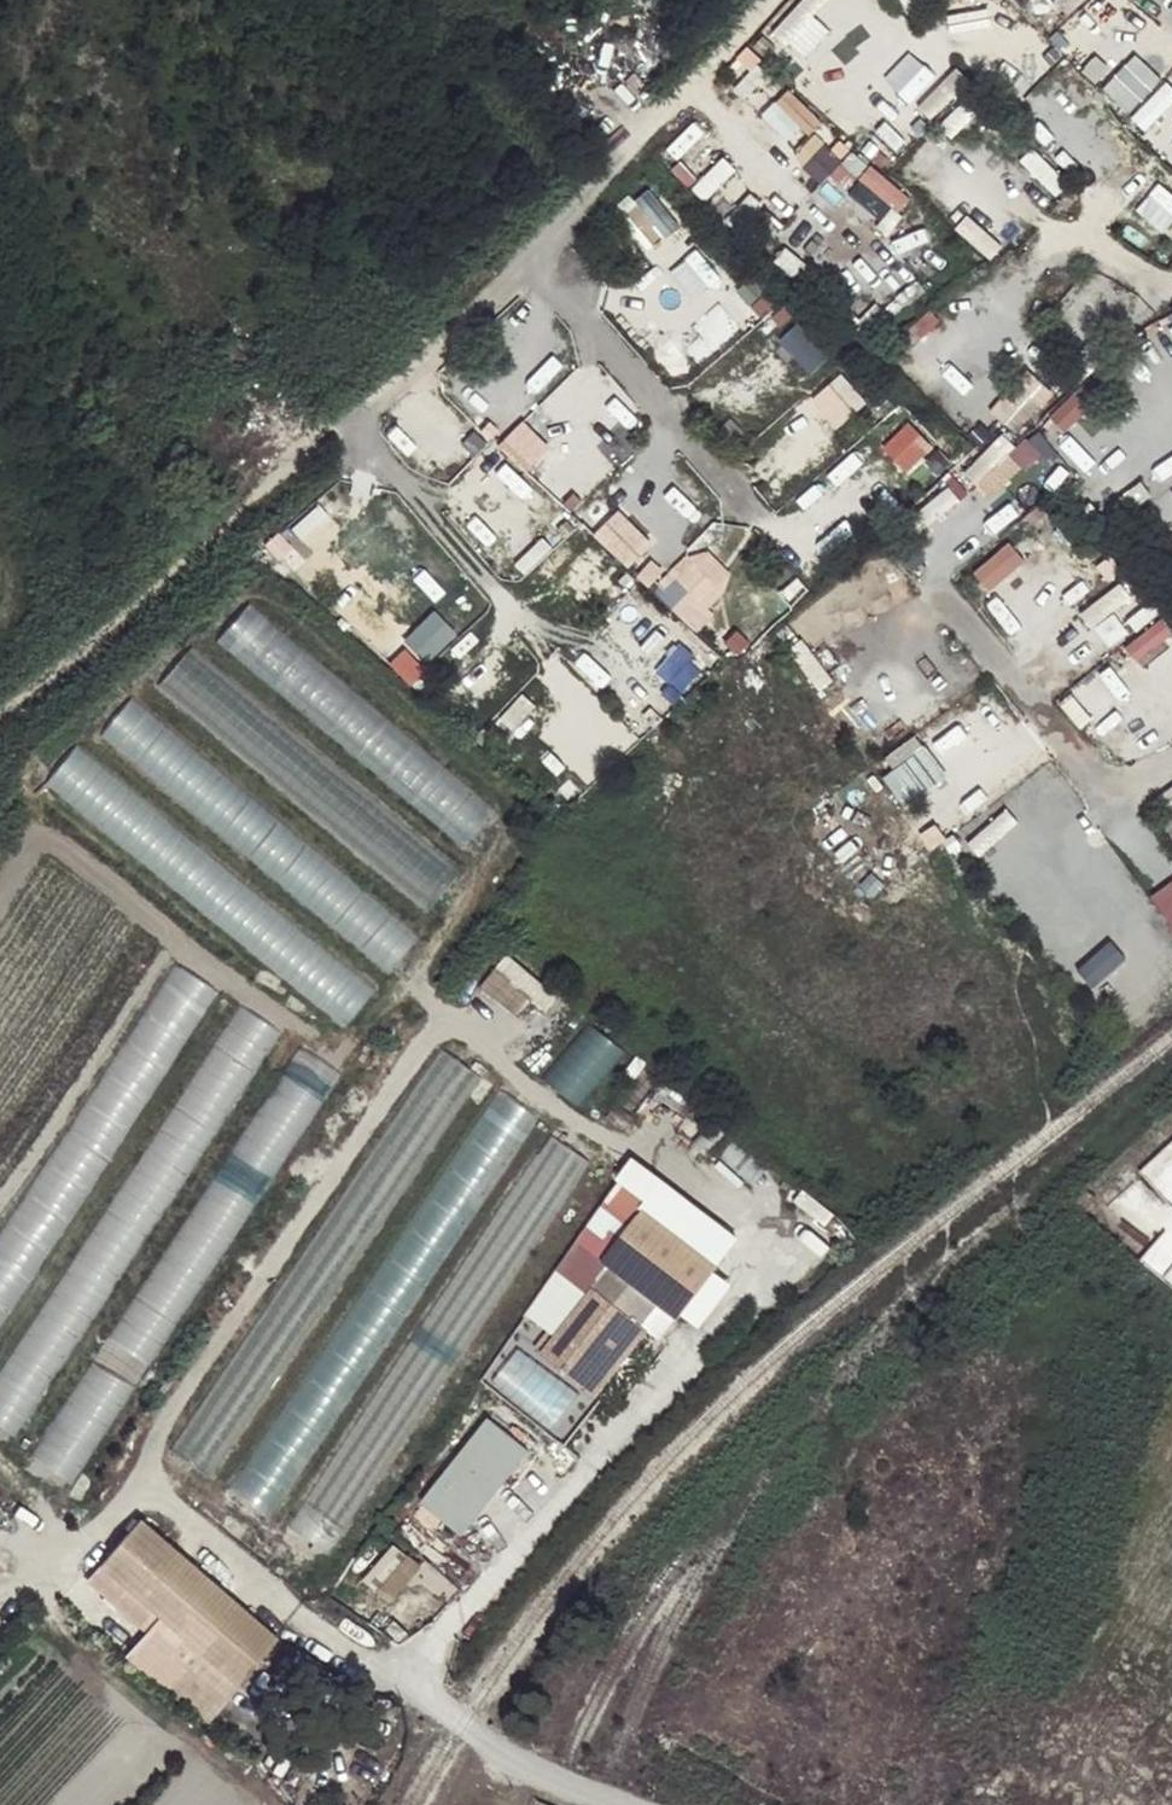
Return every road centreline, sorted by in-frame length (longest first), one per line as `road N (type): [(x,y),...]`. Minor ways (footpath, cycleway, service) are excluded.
road 1 (track): [(146,1490),(167,1419),(443,1020),(756,1246),(766,1261),(759,1294),(589,1463)]
road 2 (unclassified): [(763,0),(532,255),(355,425)]
road 3 (track): [(355,425),(0,718)]
road 4 (unclassified): [(294,1613),(567,1783),(637,1804)]
road 5 (track): [(0,1536),(71,1543),(146,1490),(294,1613)]

